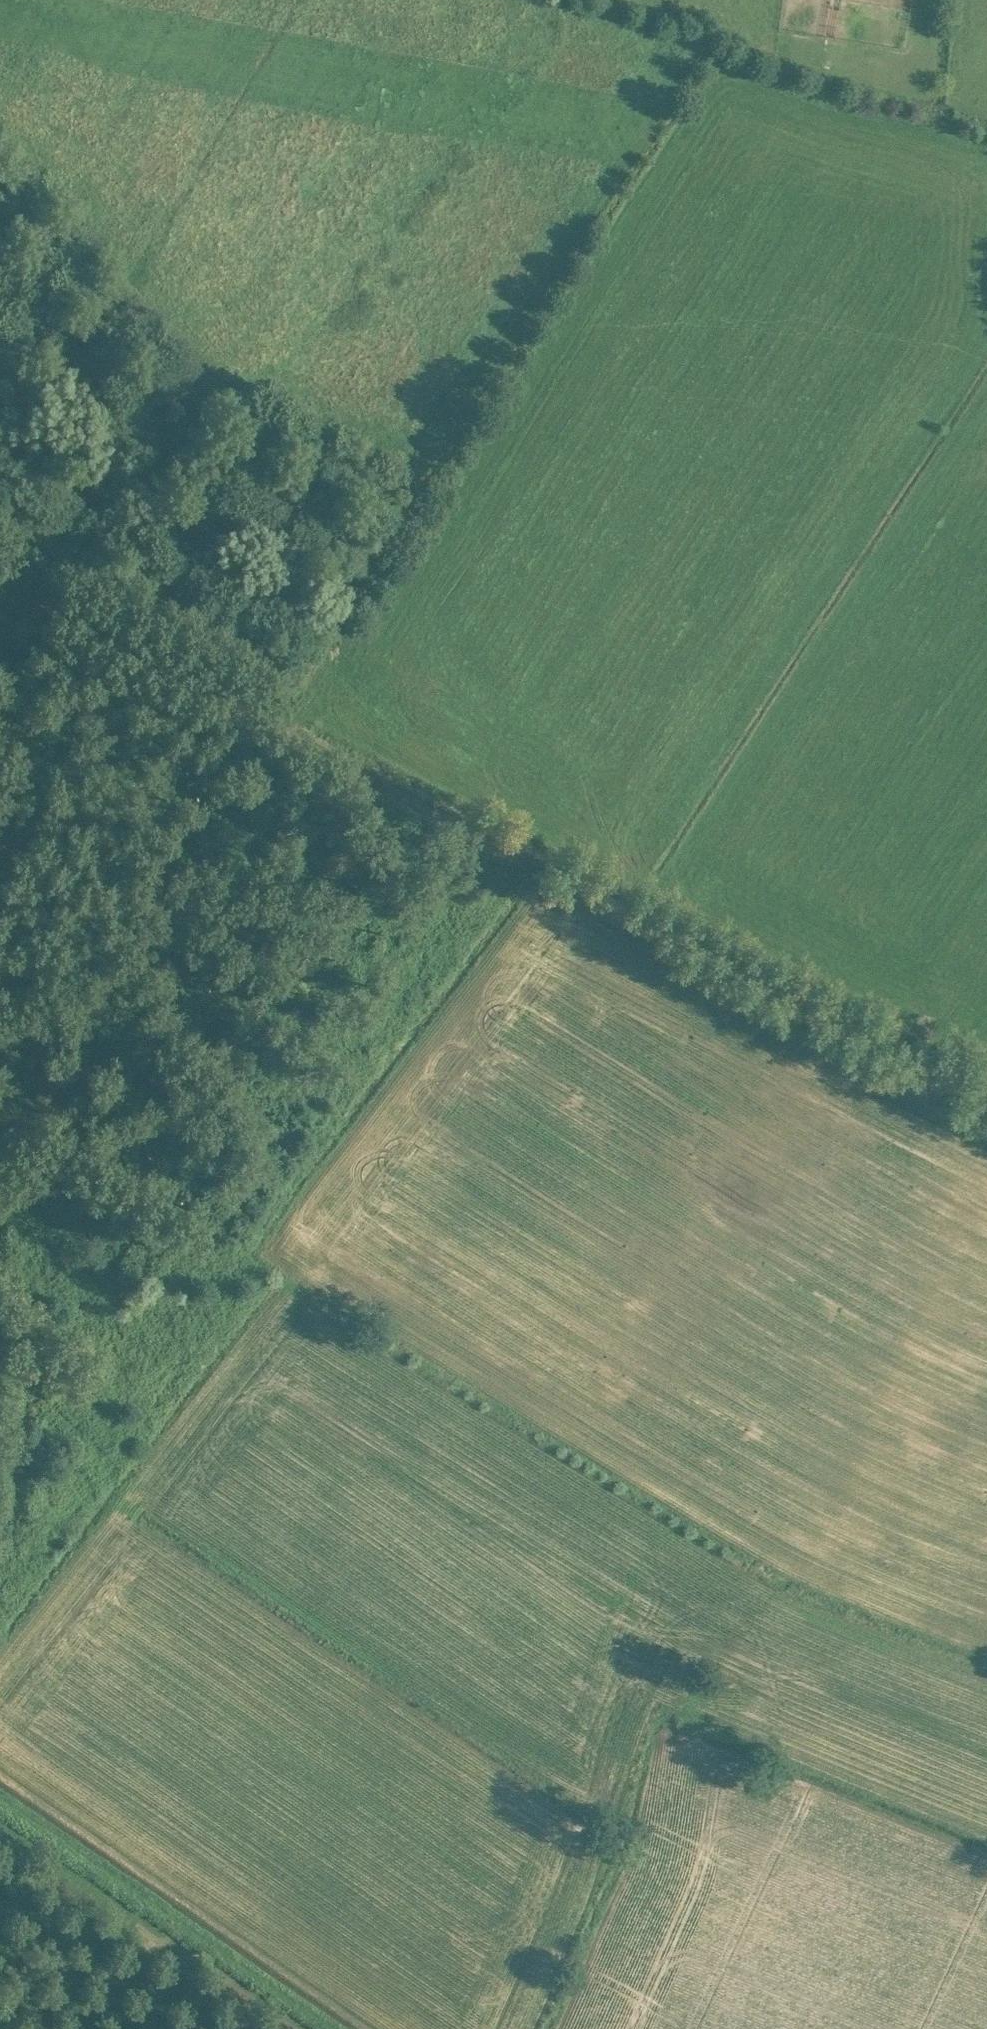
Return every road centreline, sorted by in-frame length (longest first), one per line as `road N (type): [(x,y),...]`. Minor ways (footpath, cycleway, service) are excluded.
road 1 (track): [(0,582),(256,723),(986,1096)]

